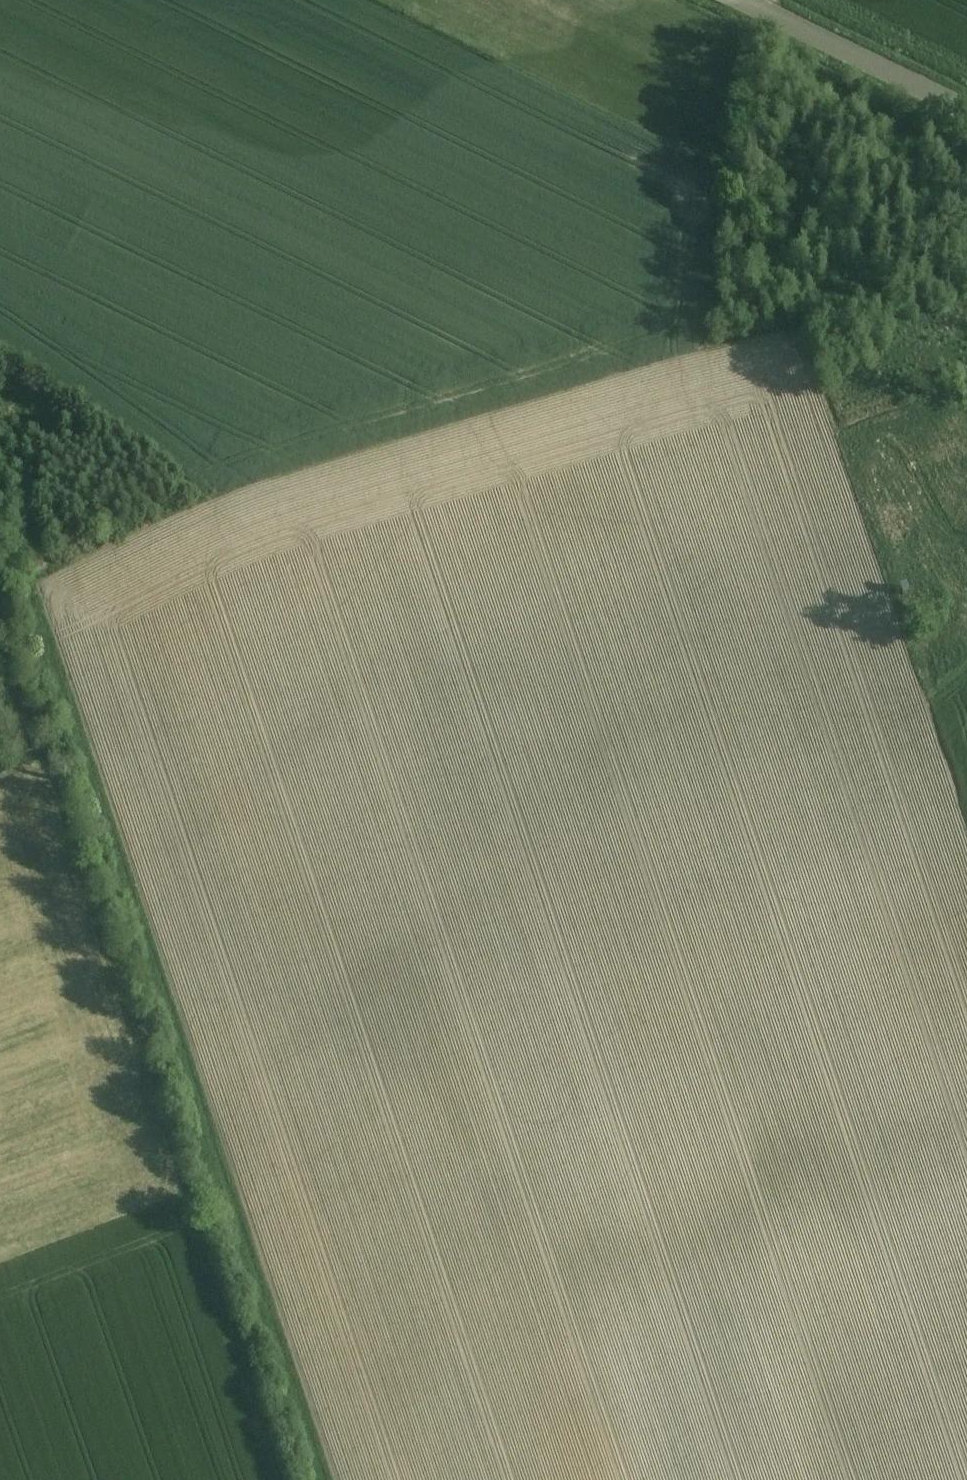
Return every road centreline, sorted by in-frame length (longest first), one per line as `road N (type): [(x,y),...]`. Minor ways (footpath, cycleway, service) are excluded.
road 1 (unclassified): [(743,0),(966,109)]

